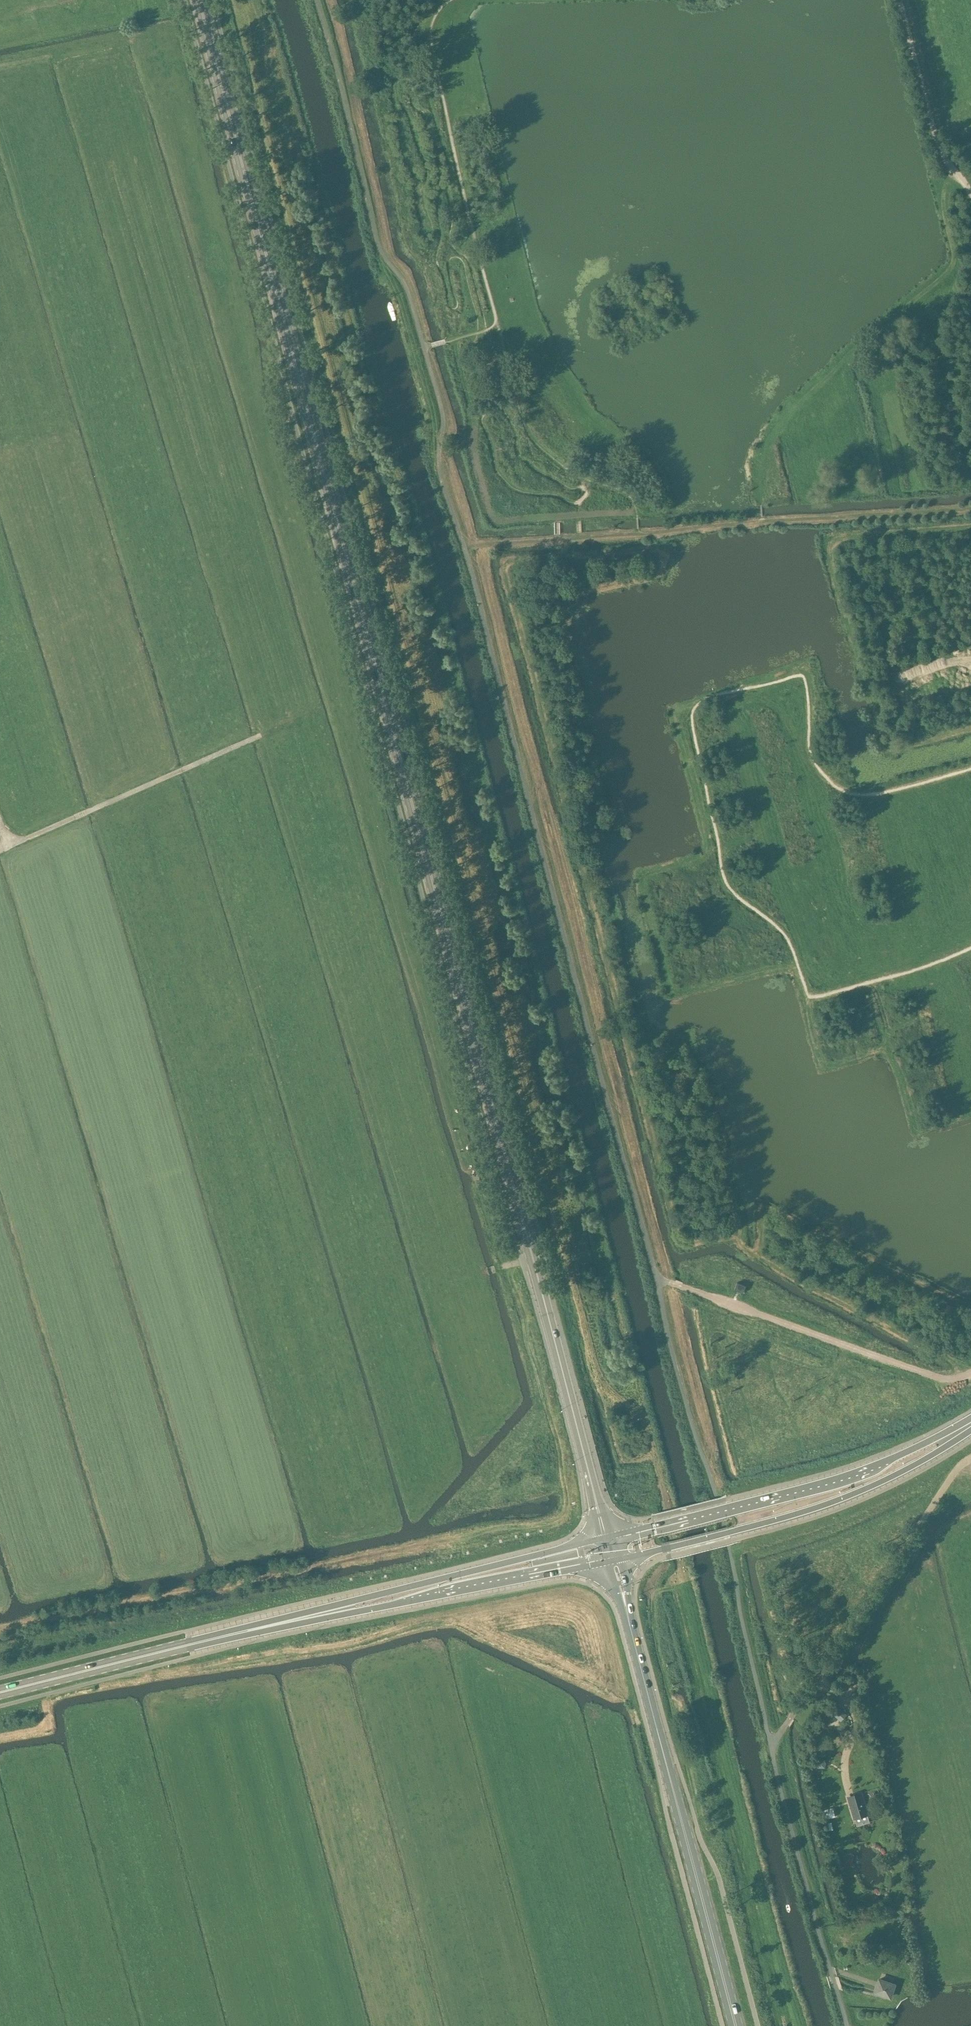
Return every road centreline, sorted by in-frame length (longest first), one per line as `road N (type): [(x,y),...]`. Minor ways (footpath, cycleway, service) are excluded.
road 1 (primary): [(607,1539),(199,0)]
road 2 (primary): [(735,2025),(613,1559)]
road 3 (primary): [(970,1418),(858,1474),(607,1539)]
road 4 (primary): [(613,1559),(856,1493),(970,1431)]
road 5 (unclassified): [(771,1746),(970,1458)]
road 6 (primary): [(271,1626),(613,1559)]
road 7 (primary): [(607,1539),(271,1626)]
road 8 (unclassified): [(970,1374),(936,1377),(656,1277)]
road 9 (track): [(0,849),(257,738)]
road 10 (primary): [(0,1693),(271,1626)]

